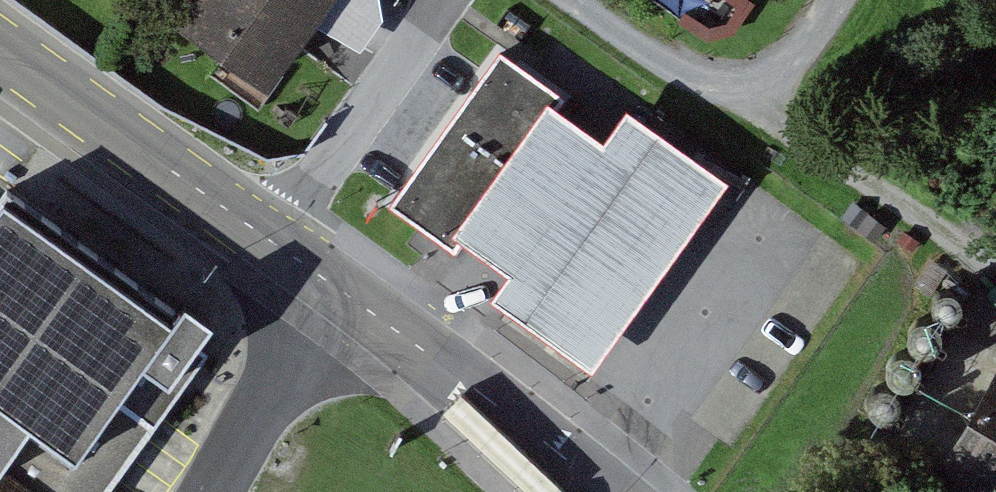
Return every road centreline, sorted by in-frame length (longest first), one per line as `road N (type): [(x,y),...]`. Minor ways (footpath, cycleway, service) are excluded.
road 1 (secondary): [(283,249),(0,44)]
road 2 (secondary): [(619,491),(336,288)]
road 3 (track): [(572,0),(701,85),(746,93),(777,80),(843,0)]
road 4 (track): [(746,93),(757,109),(995,273)]
road 5 (residential): [(449,0),(283,249)]
road 6 (track): [(859,491),(947,375),(995,273)]
road 7 (residential): [(336,288),(213,491)]

